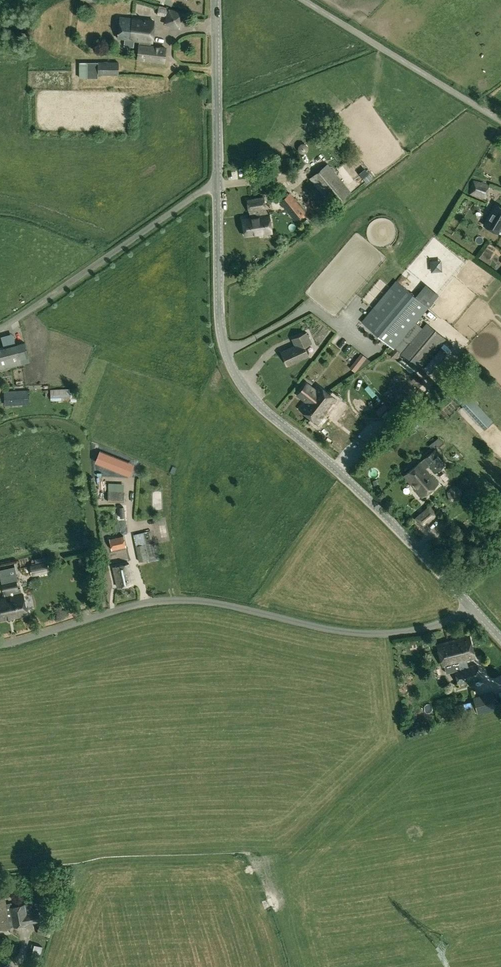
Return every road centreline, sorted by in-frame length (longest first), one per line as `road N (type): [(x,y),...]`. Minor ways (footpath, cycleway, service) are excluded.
road 1 (tertiary): [(466,603),(231,371),(220,323),(218,180)]
road 2 (unclassified): [(0,645),(159,600),(396,632),(438,622),(466,603)]
road 3 (unclassified): [(0,327),(218,180)]
road 4 (unclassified): [(500,123),(301,0)]
road 5 (tertiary): [(218,180),(216,0)]

